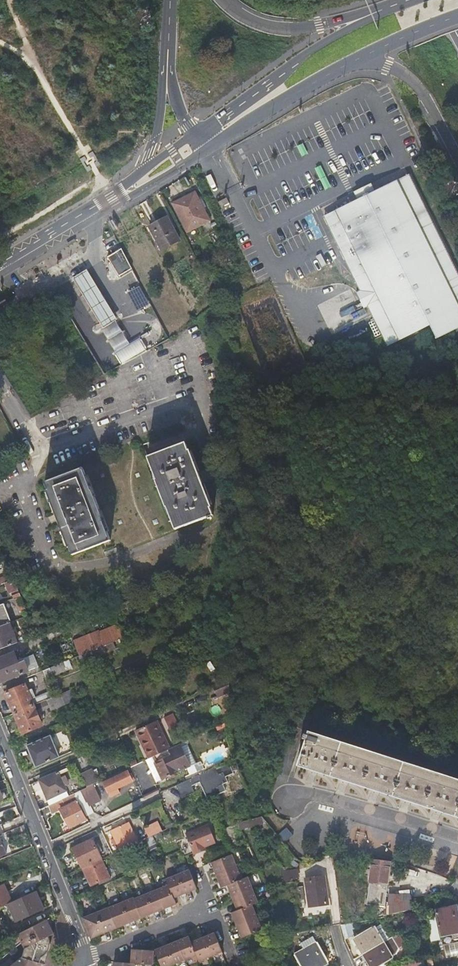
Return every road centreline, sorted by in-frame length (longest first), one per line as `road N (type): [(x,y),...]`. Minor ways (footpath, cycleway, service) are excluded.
road 1 (residential): [(0,383),(37,457),(21,492),(52,567),(83,567),(142,546),(114,475)]
road 2 (secondary): [(0,275),(210,148)]
road 3 (residential): [(86,957),(0,733)]
road 4 (secondary): [(392,6),(306,54),(196,133)]
road 5 (residential): [(86,957),(217,912),(200,866)]
road 6 (primary): [(392,6),(290,29),(256,23),(222,0)]
road 7 (residential): [(457,840),(315,793),(285,798)]
road 8 (secondary): [(142,172),(0,259)]
road 9 (primary): [(358,58),(419,87),(457,158)]

